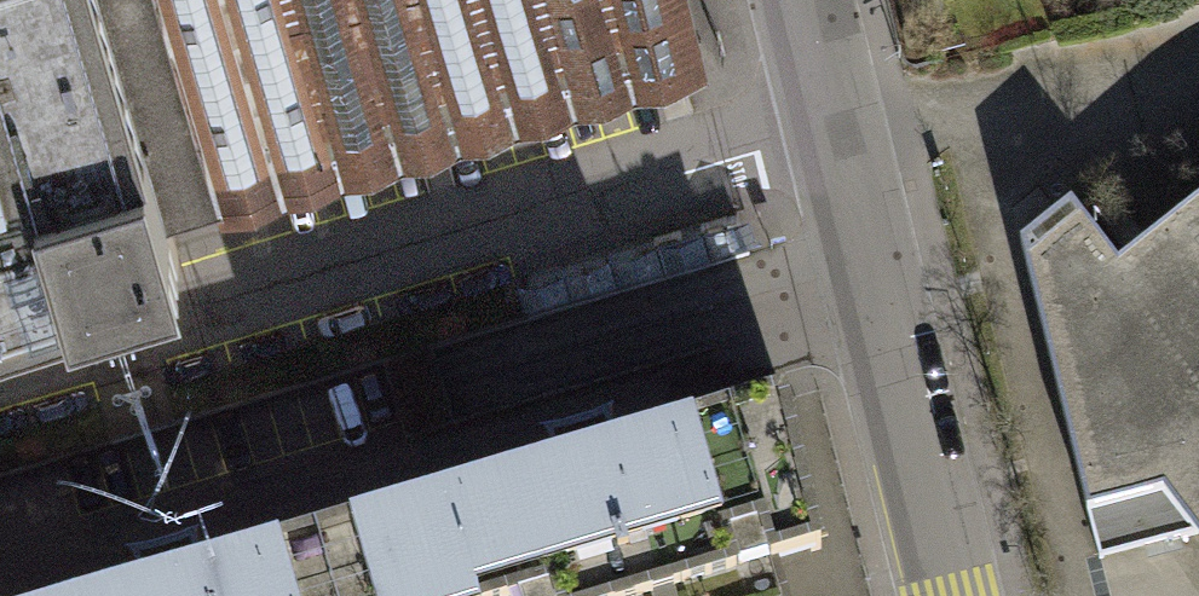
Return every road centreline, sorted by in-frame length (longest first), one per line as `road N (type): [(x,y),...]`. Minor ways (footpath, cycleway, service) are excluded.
road 1 (tertiary): [(802,0),(949,595)]

